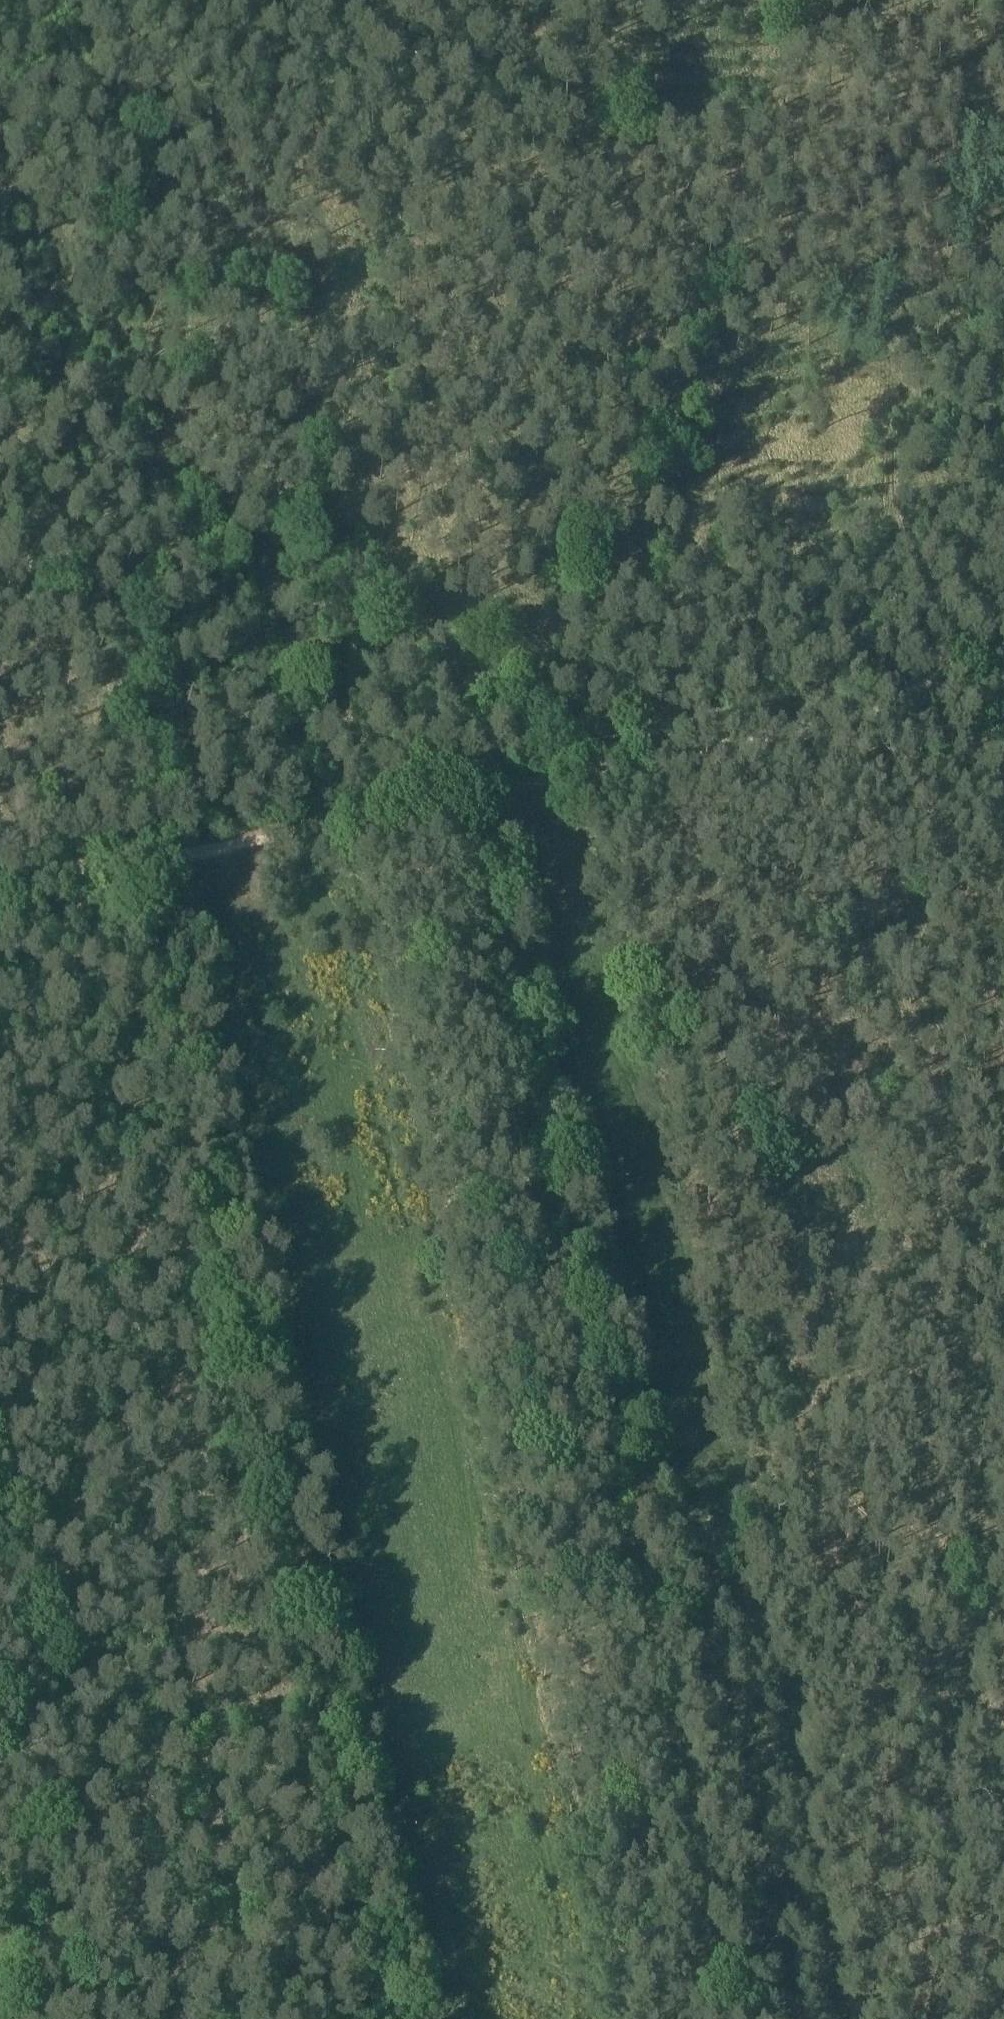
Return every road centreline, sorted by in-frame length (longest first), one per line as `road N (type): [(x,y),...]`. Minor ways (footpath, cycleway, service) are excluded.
road 1 (track): [(13,896),(1003,681)]
road 2 (track): [(325,824),(236,615),(114,400),(0,238)]

